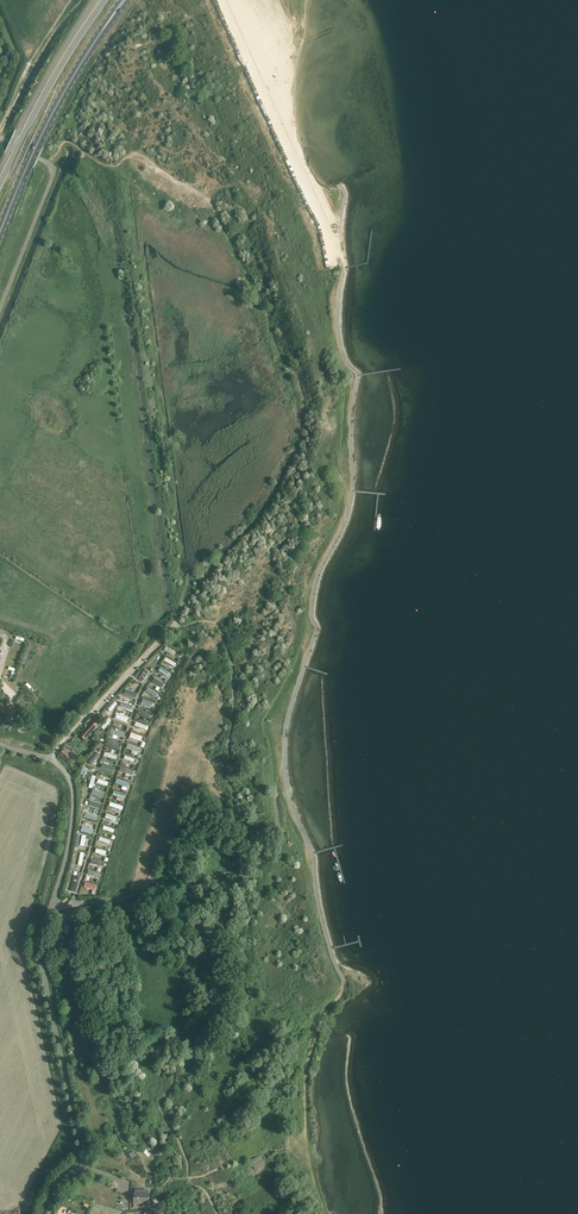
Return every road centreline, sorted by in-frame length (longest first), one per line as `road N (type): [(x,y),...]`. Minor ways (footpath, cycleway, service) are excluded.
road 1 (unclassified): [(50,1213),(84,1153),(39,946),(67,852),(73,798),(52,761),(0,745)]
road 2 (unclassified): [(104,0),(0,183)]
road 3 (primary): [(63,95),(0,233)]
road 4 (track): [(70,0),(0,129)]

